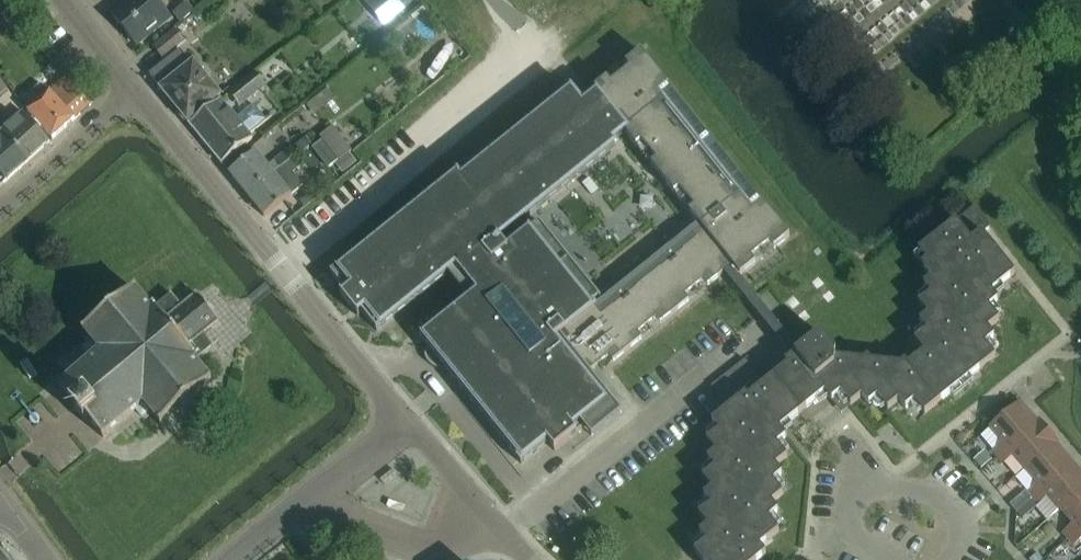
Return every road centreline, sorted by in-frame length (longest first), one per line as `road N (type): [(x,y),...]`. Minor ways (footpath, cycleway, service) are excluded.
road 1 (residential): [(286,272),(536,57)]
road 2 (residential): [(502,528),(759,324)]
road 3 (residential): [(286,272),(133,86)]
road 4 (residential): [(896,559),(853,525),(863,493),(883,482),(923,485),(953,509),(965,530),(956,554)]
road 5 (residential): [(502,528),(462,546),(421,544),(340,512),(320,486)]
road 6 (residential): [(402,419),(286,272)]
road 7 (residential): [(0,207),(133,86)]
road 8 (residential): [(502,528),(402,419)]

